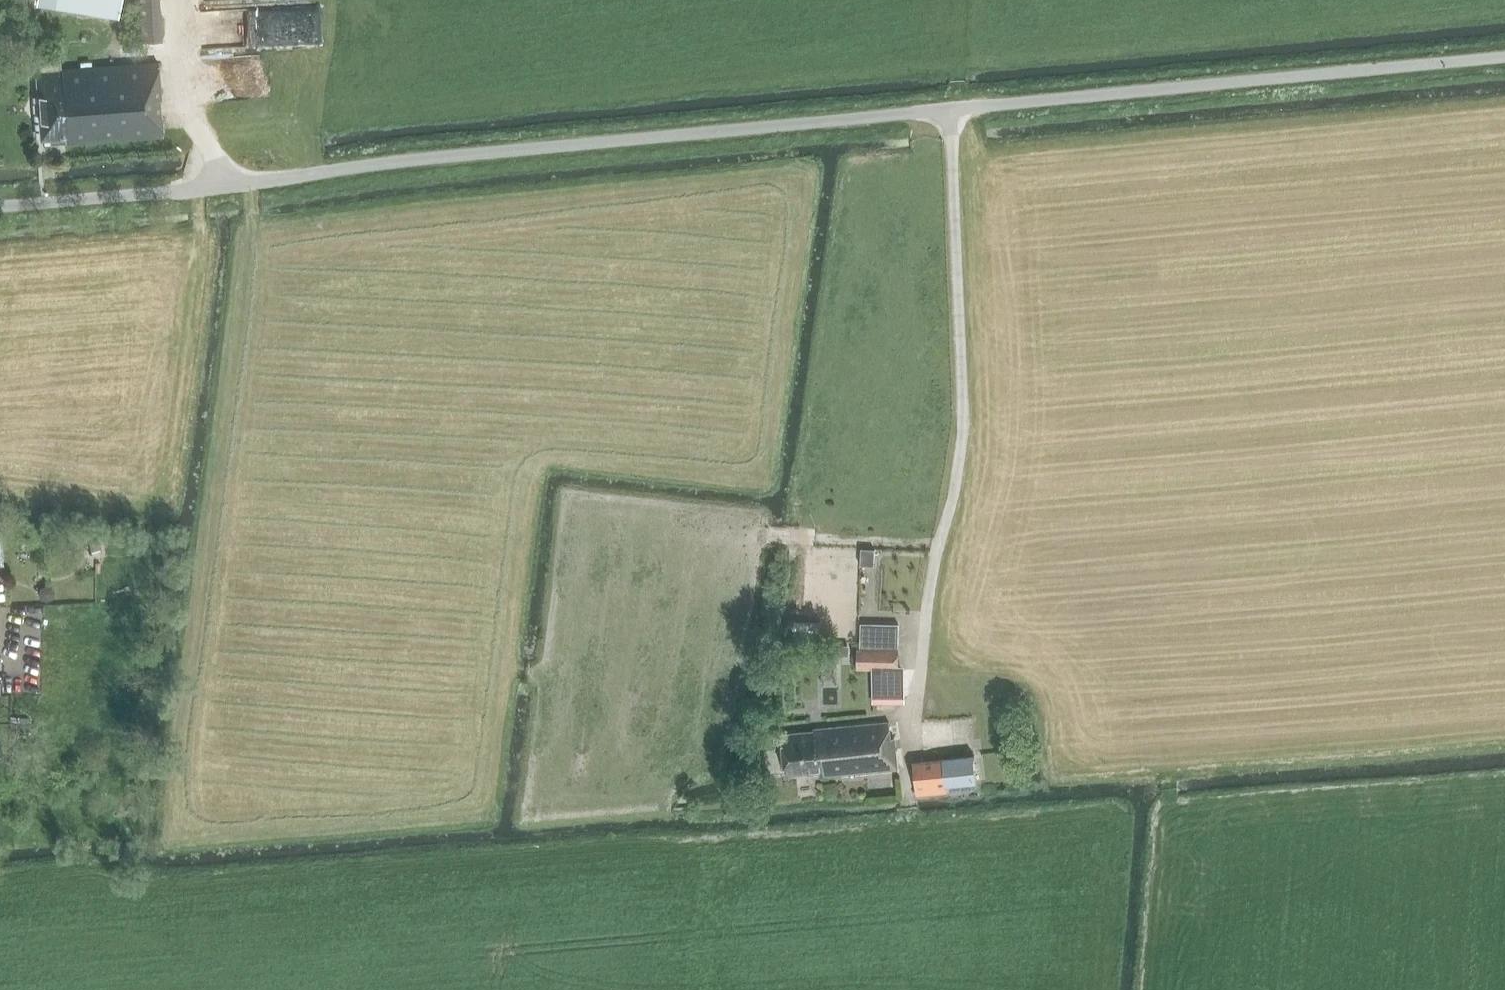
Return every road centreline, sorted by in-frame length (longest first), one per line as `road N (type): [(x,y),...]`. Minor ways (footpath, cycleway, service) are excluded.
road 1 (unclassified): [(0,206),(1504,56)]

